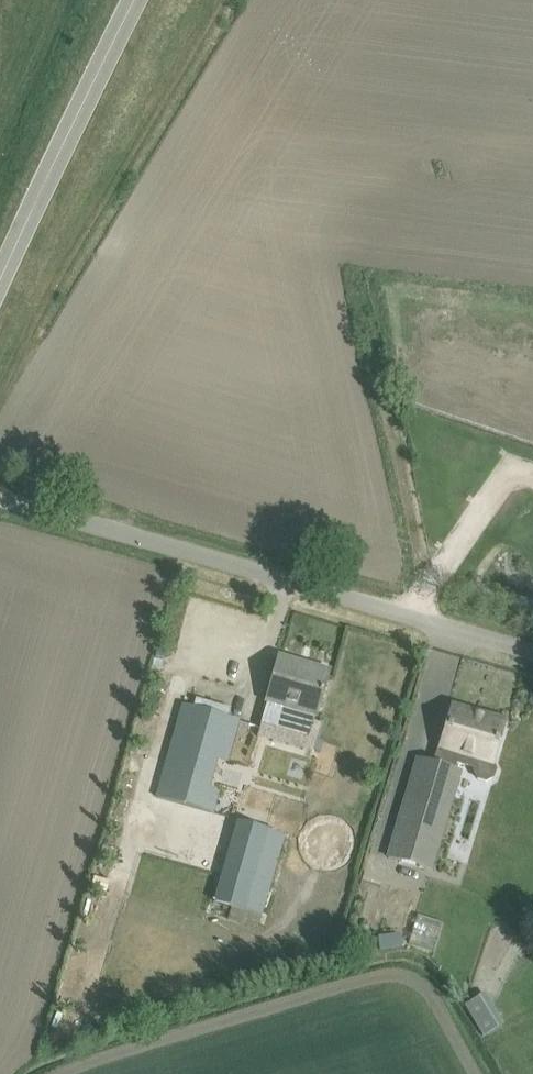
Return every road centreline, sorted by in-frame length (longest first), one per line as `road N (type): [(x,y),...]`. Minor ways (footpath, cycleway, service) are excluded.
road 1 (unclassified): [(532,652),(0,498)]
road 2 (unclassified): [(0,278),(134,0)]

